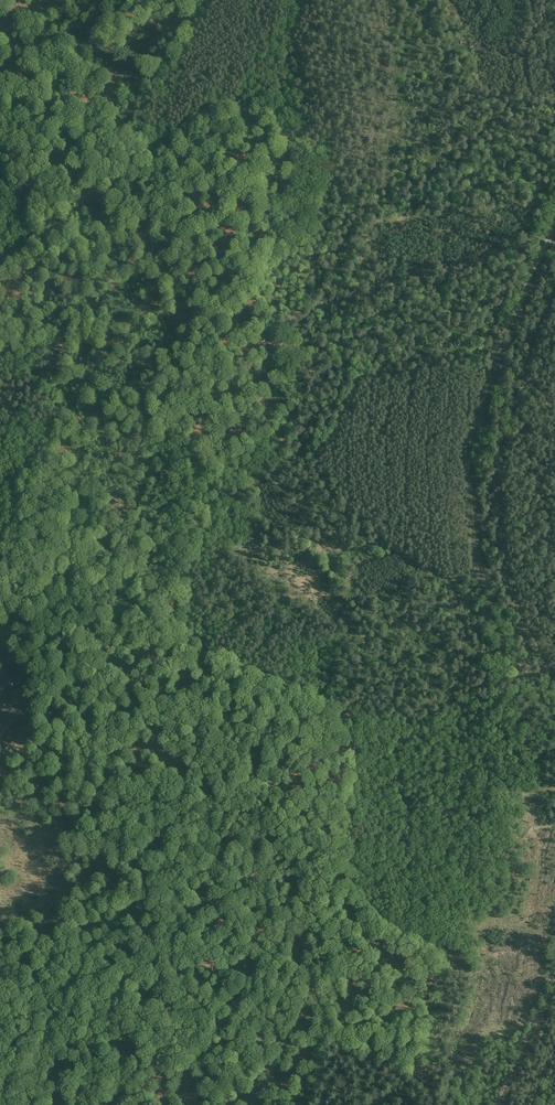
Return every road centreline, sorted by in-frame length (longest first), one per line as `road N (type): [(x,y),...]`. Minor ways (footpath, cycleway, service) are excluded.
road 1 (track): [(554,244),(525,242),(176,356),(49,346),(0,352)]
road 2 (track): [(554,718),(511,666),(481,611),(464,466),(485,384),(554,194)]
road 3 (track): [(554,292),(495,471),(514,597),(554,661)]
road 4 (track): [(495,1104),(554,953)]

